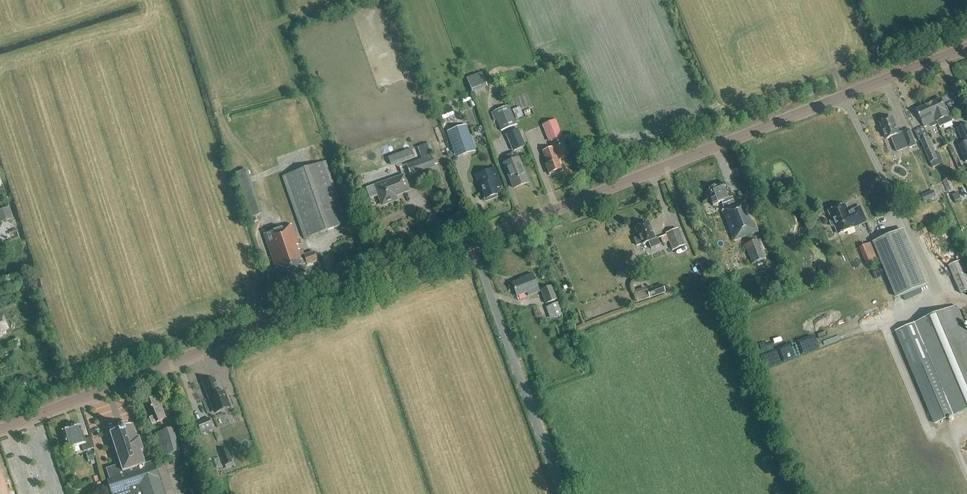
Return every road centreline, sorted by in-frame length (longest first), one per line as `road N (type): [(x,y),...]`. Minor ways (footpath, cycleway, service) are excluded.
road 1 (tertiary): [(471,242),(966,48)]
road 2 (tertiary): [(0,432),(471,242)]
road 3 (unclassified): [(561,493),(471,242)]

